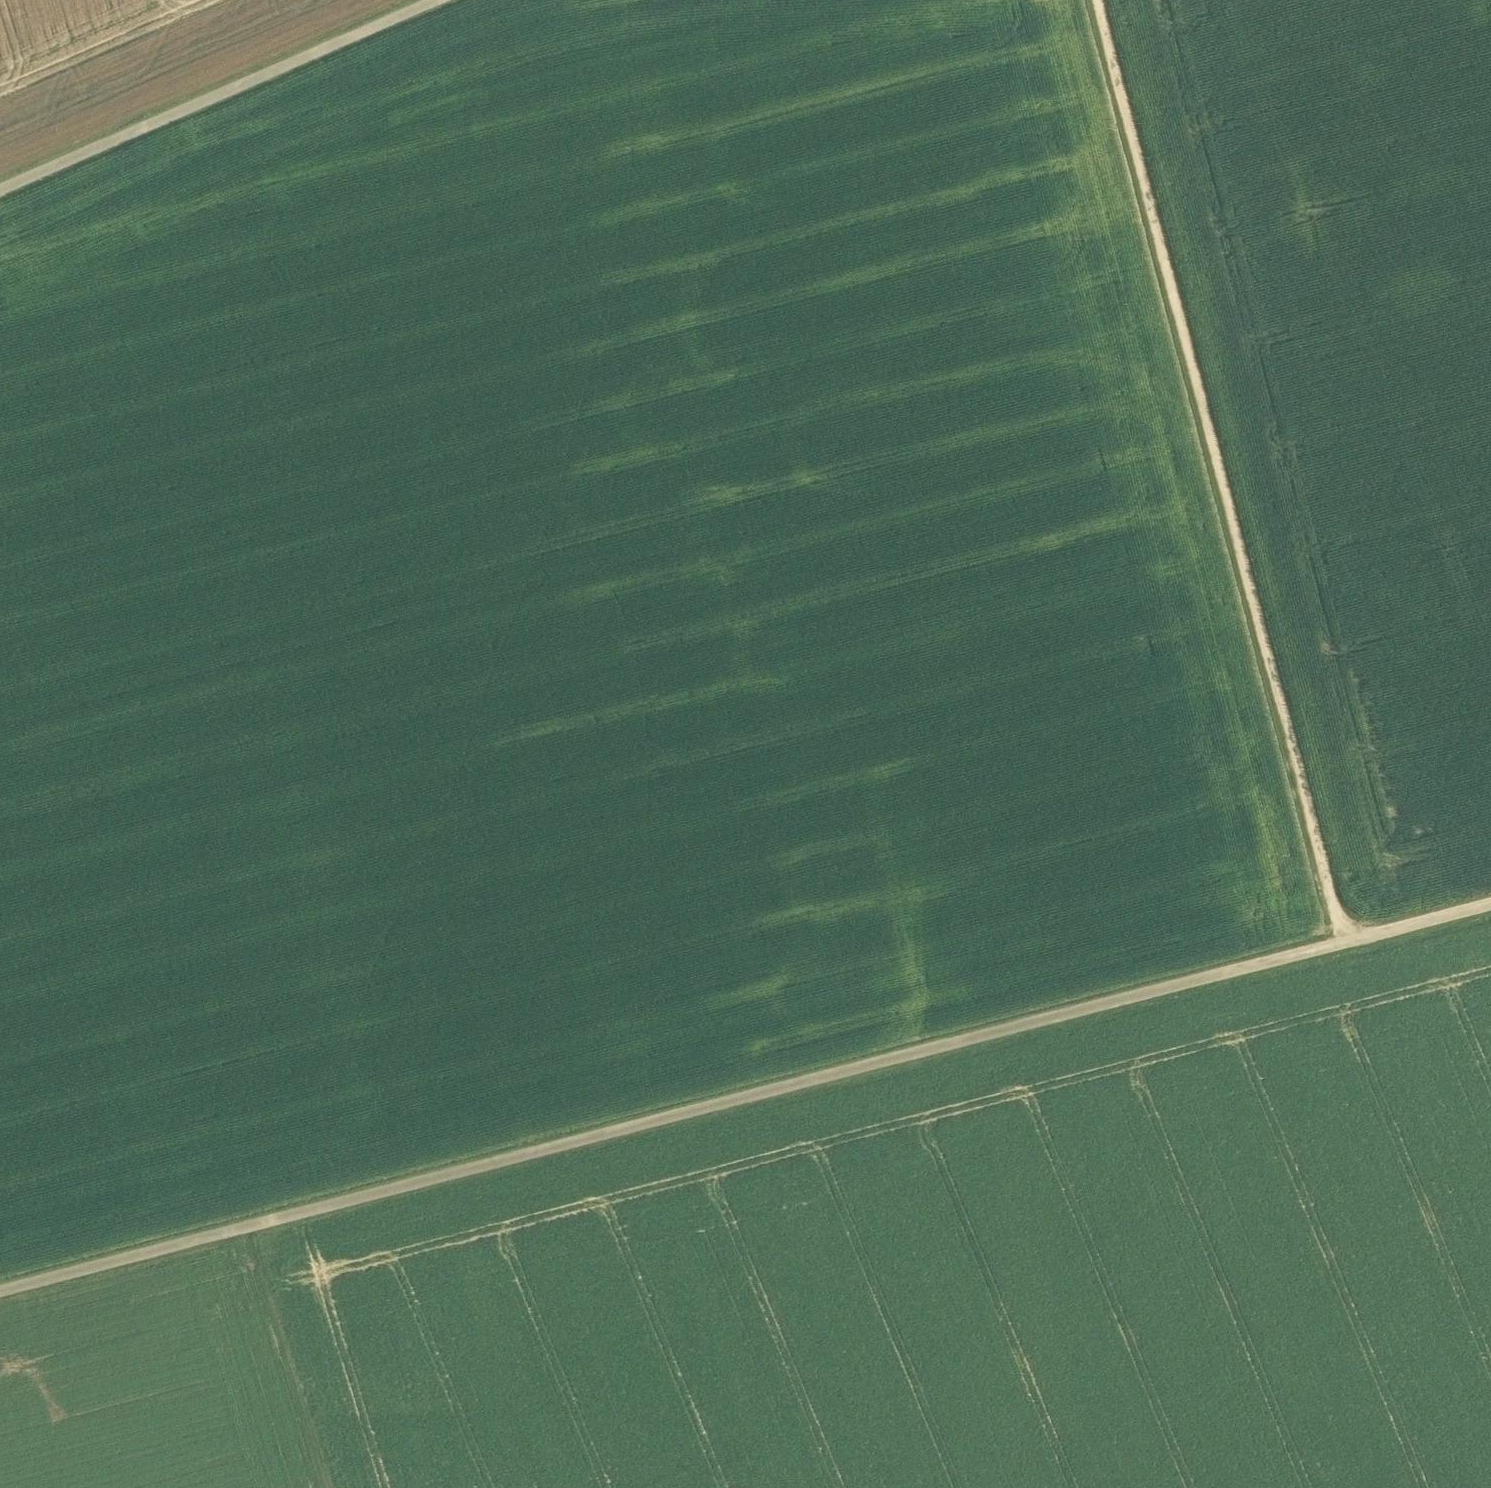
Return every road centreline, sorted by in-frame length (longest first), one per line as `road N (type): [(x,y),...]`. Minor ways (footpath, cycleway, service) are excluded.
road 1 (track): [(0,1292),(1490,909)]
road 2 (track): [(1354,944),(1108,0)]
road 3 (track): [(0,192),(454,0)]

